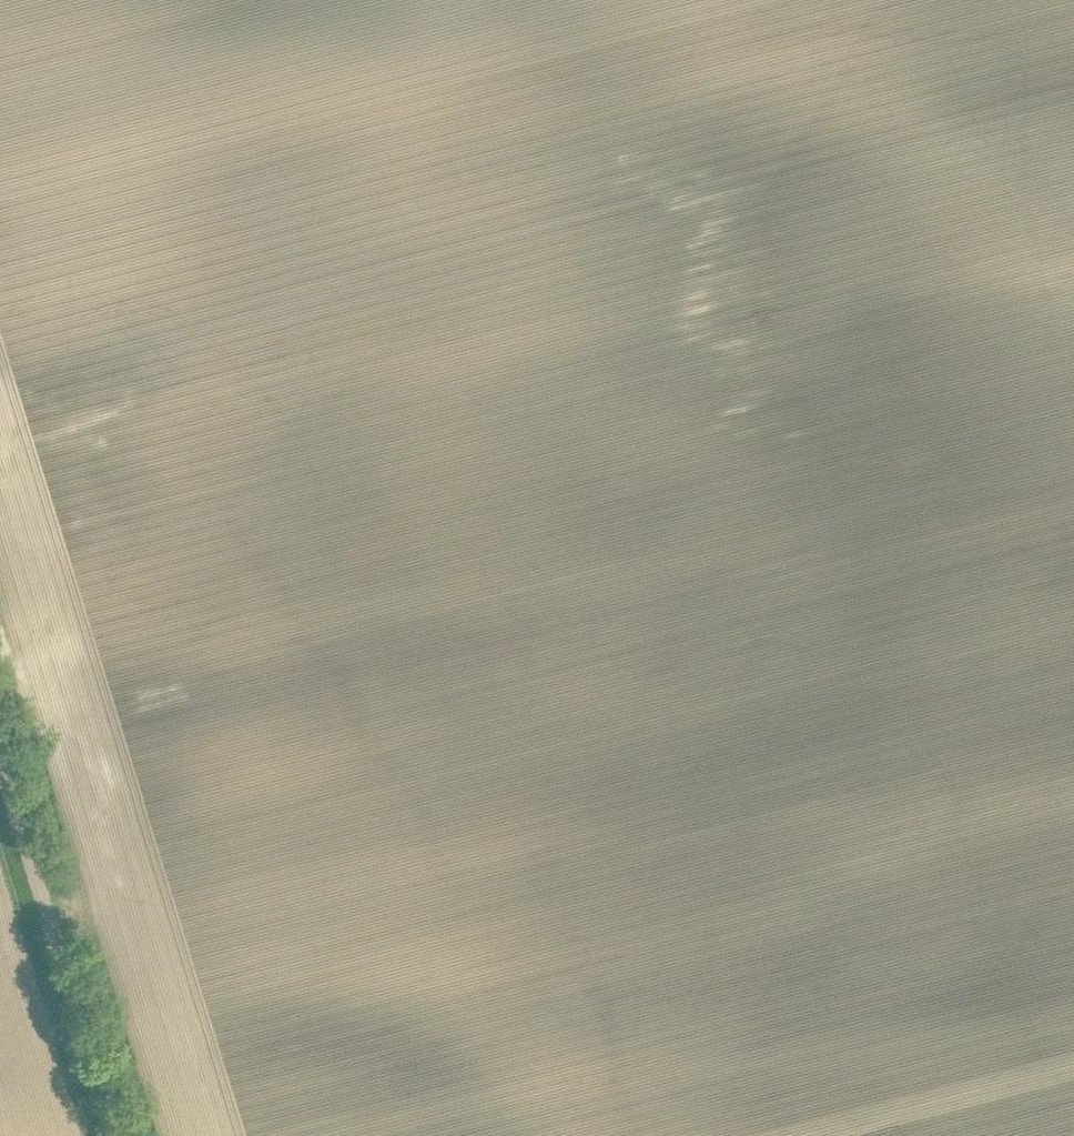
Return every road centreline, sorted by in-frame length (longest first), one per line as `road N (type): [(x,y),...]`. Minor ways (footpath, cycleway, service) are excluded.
road 1 (unclassified): [(118,1135),(0,752)]

